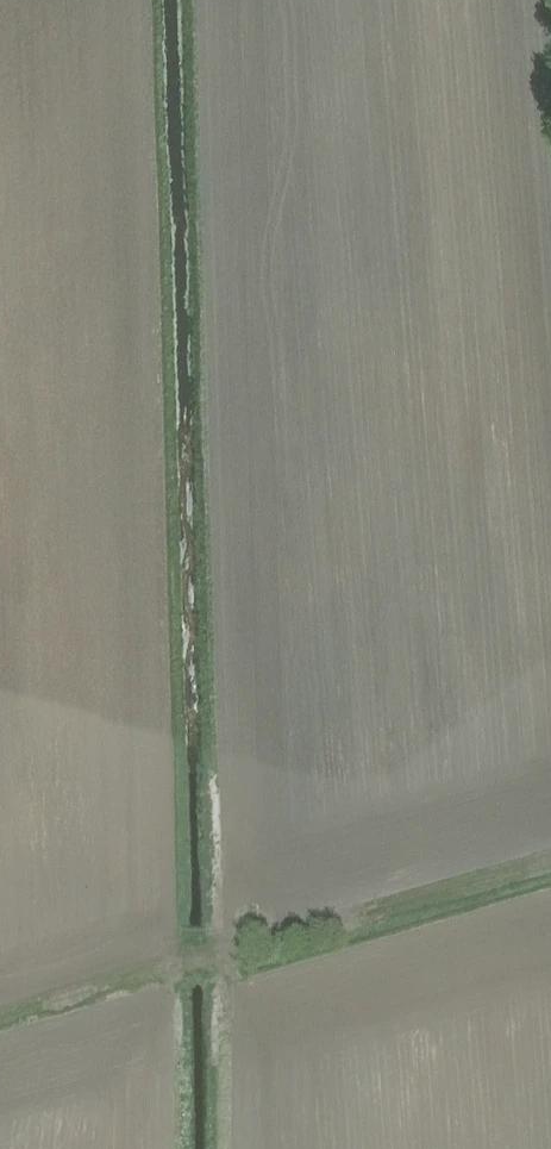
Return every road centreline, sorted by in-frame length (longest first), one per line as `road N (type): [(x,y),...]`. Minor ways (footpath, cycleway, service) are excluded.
road 1 (track): [(550,857),(0,1013)]

